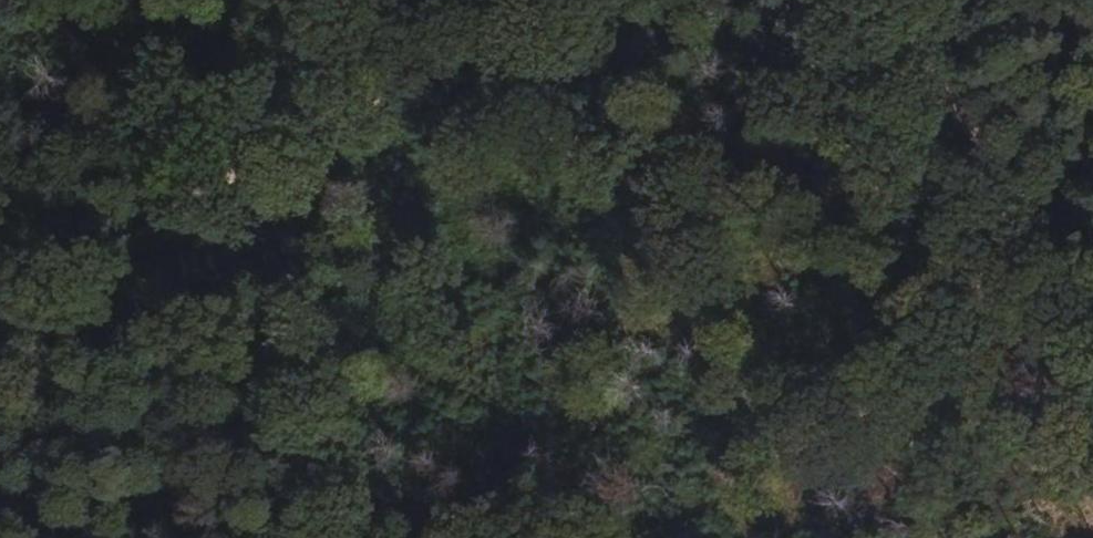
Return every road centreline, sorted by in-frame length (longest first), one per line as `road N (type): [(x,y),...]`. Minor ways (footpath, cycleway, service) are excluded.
road 1 (track): [(0,297),(599,0)]
road 2 (track): [(891,0),(1092,322)]

